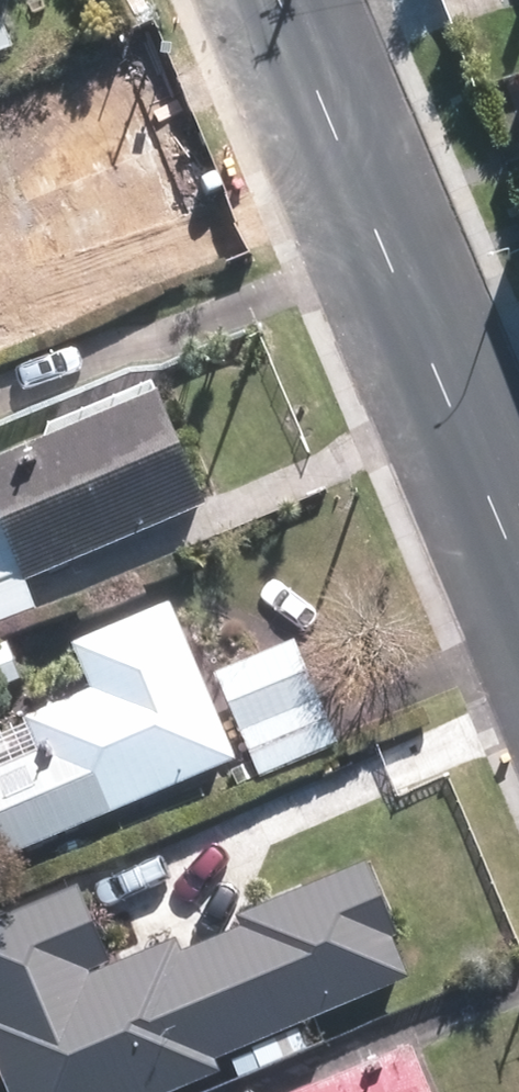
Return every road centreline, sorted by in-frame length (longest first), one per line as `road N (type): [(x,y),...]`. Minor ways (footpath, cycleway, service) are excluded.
road 1 (secondary): [(284,0),(441,362)]
road 2 (secondary): [(441,362),(518,551)]

